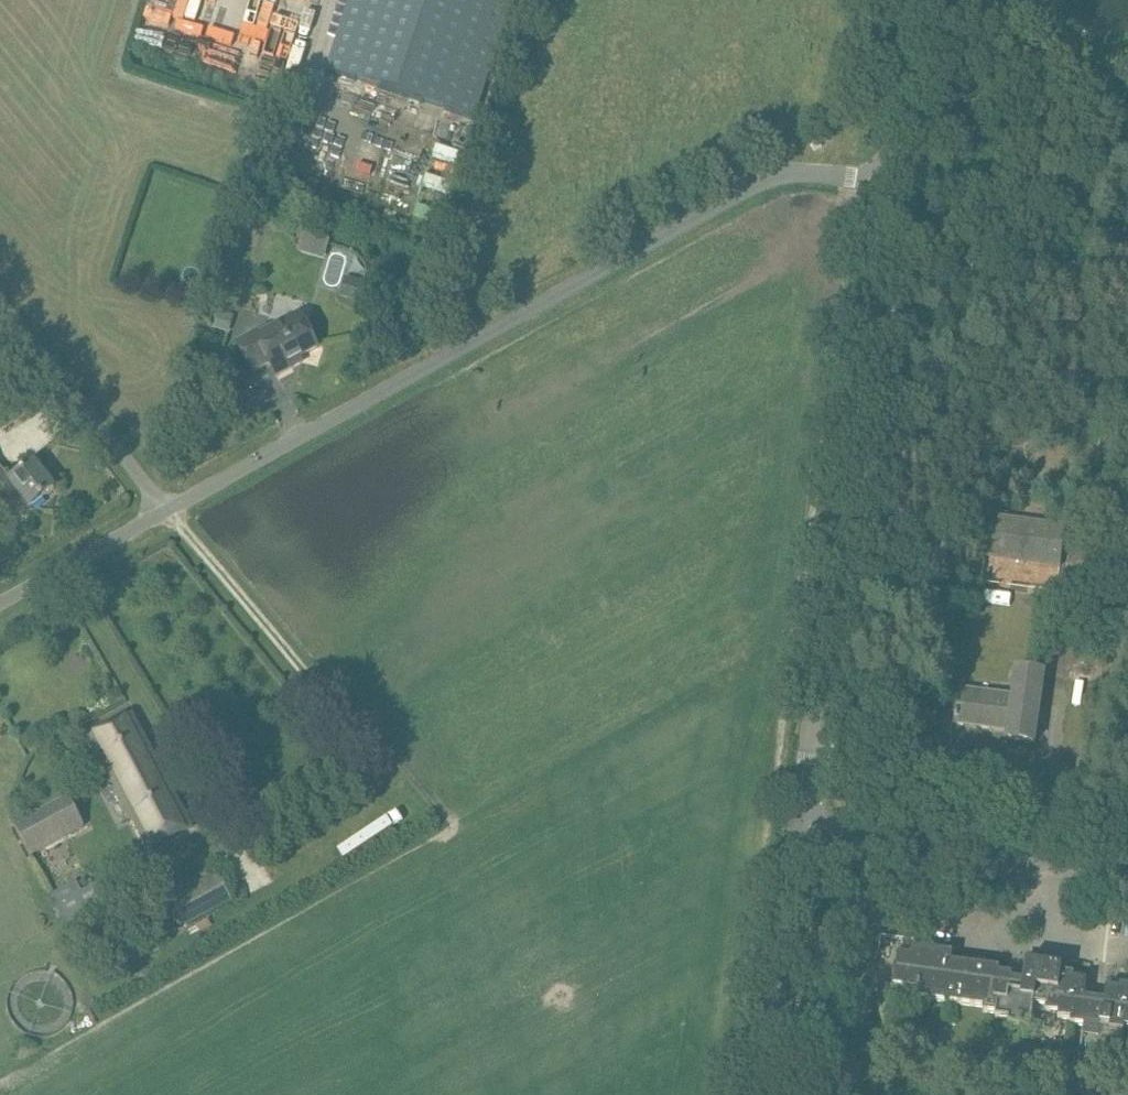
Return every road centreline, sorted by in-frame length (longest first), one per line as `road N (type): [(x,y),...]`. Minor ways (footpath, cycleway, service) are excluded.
road 1 (unclassified): [(166,510),(763,179),(800,170),(890,182)]
road 2 (unclassified): [(798,831),(890,182)]
road 3 (unclassified): [(1127,875),(798,831)]
road 4 (unclassified): [(166,510),(0,301)]
road 5 (unclassified): [(762,1094),(798,831)]
road 6 (unclassified): [(0,604),(166,510)]
road 7 (unclassified): [(890,182),(915,0)]

